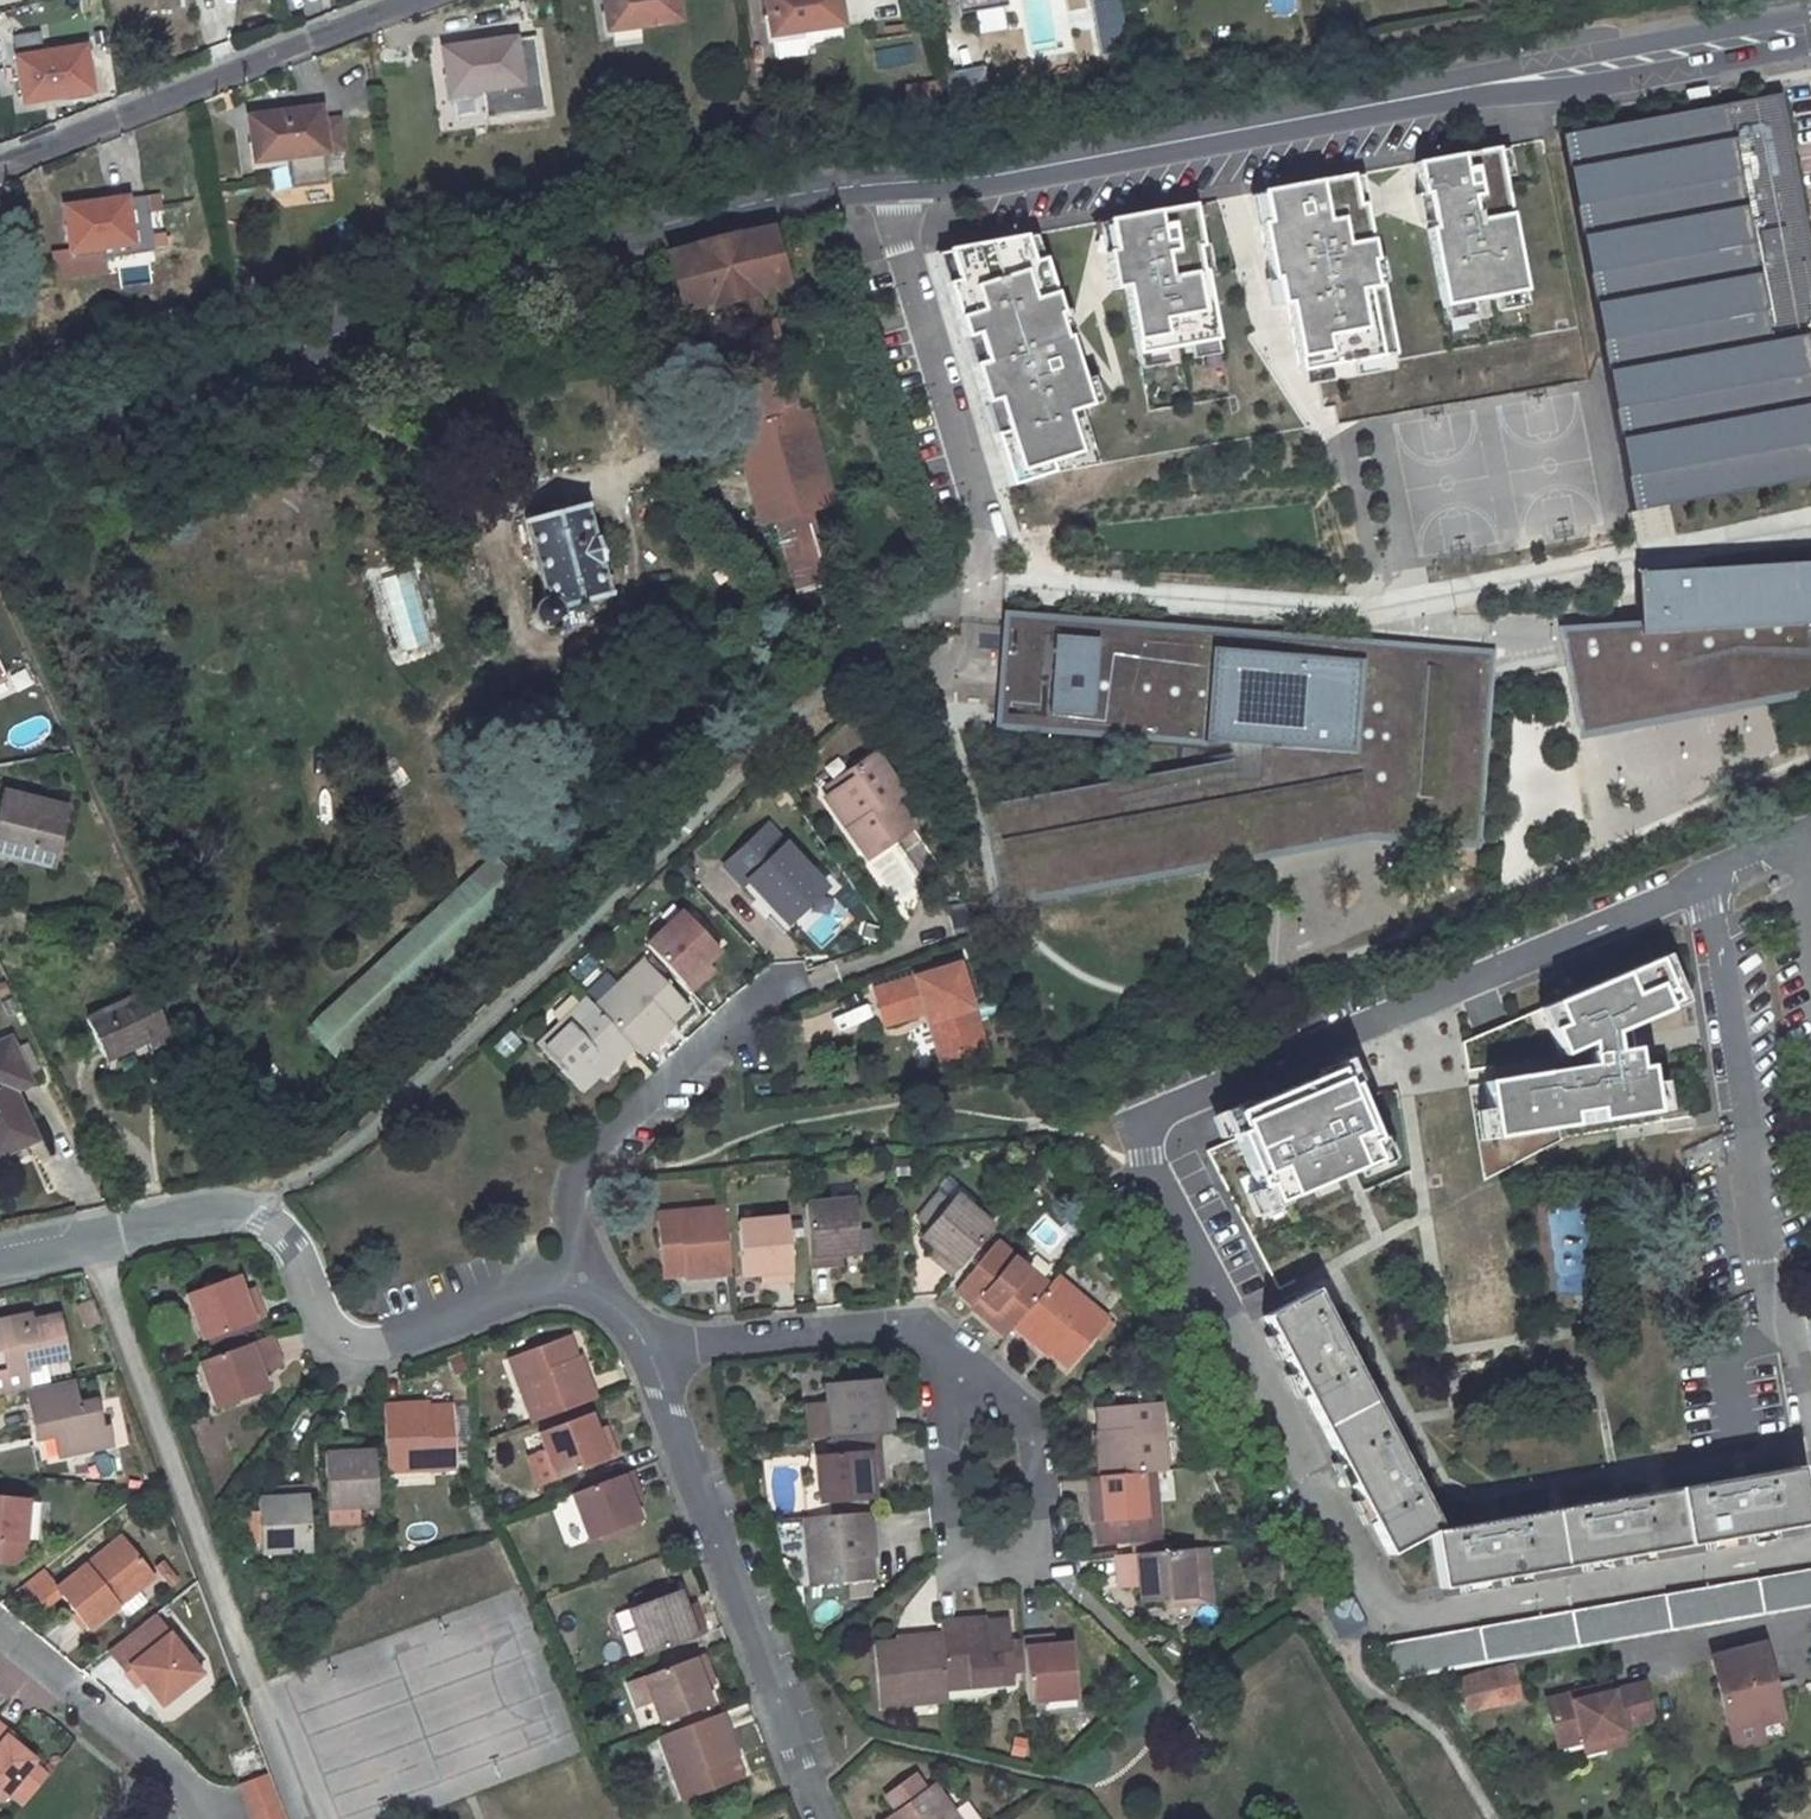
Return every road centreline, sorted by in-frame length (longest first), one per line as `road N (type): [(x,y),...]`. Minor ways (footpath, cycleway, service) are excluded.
road 1 (residential): [(1700,878),(1175,1104),(1153,1179),(1367,1602),(1405,1622),(1810,1554)]
road 2 (tertiary): [(859,186),(1810,30)]
road 3 (tertiary): [(0,457),(69,443),(626,239),(771,200),(859,186)]
road 4 (residential): [(1810,1458),(1784,1328),(1756,1280),(1700,878)]
road 5 (residential): [(94,1236),(243,1205),(290,1243),(325,1318),(348,1336),(378,1344),(548,1288),(584,1290)]
road 6 (residential): [(653,1355),(786,1733),(830,1818)]
road 7 (residential): [(94,1236),(246,1667)]
road 8 (residential): [(407,0),(0,164)]
road 9 (residential): [(859,186),(965,588)]
road 10 (residential): [(584,1290),(569,1207),(575,1174),(784,979)]
road 11 (residential): [(653,1355),(910,1322),(932,1329),(967,1377)]
road 12 (residential): [(197,1818),(177,1771),(0,1630)]
road 13 (residential): [(967,1377),(949,1406),(943,1470),(958,1546),(978,1568),(1021,1565),(1039,1554)]
road 14 (residential): [(1039,1554),(1038,1451),(1025,1412),(1005,1387),(967,1377)]
road 15 (residential): [(1174,1695),(1039,1554)]

